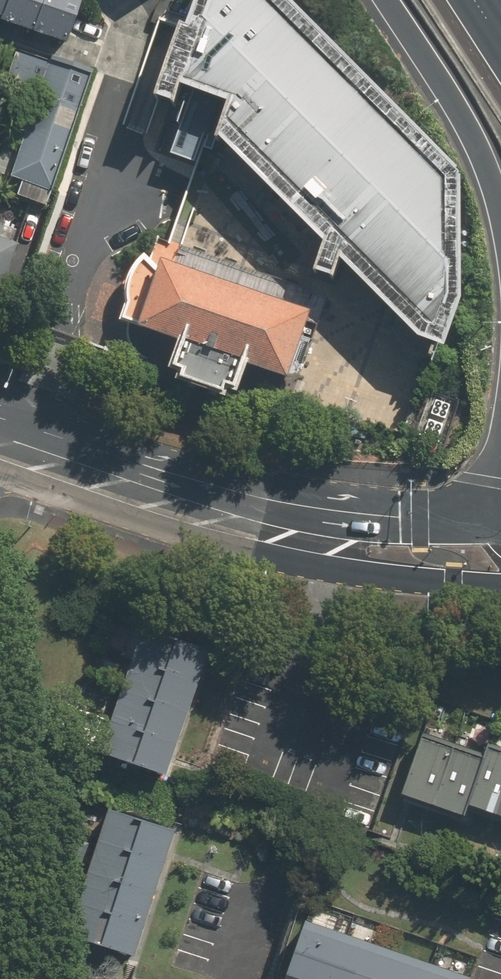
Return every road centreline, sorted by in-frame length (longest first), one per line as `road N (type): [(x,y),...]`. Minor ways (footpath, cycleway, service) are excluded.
road 1 (secondary): [(500,581),(453,583),(290,558),(103,499),(0,452)]
road 2 (secondary): [(0,444),(353,516),(500,521)]
road 3 (motorway): [(500,210),(458,109),(389,0)]

